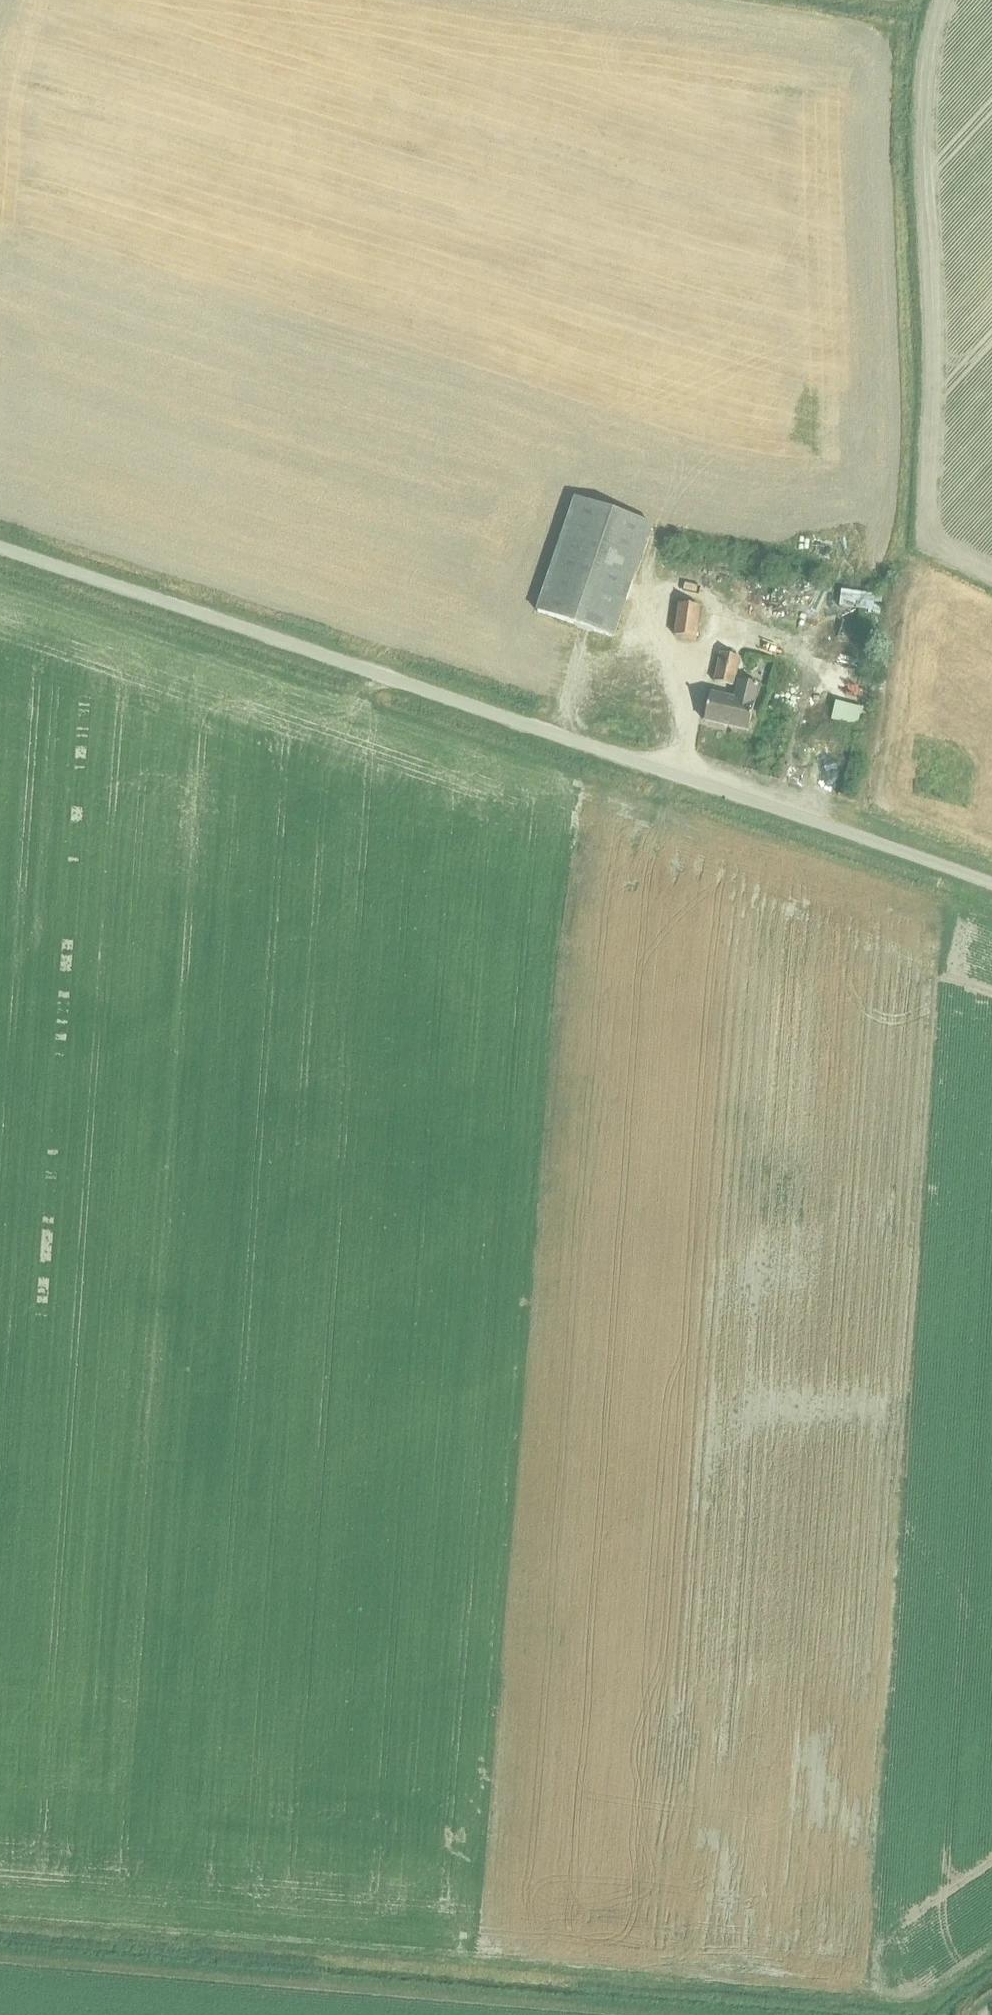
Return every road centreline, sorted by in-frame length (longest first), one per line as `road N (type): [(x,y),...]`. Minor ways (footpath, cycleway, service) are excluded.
road 1 (unclassified): [(991,884),(0,548)]

